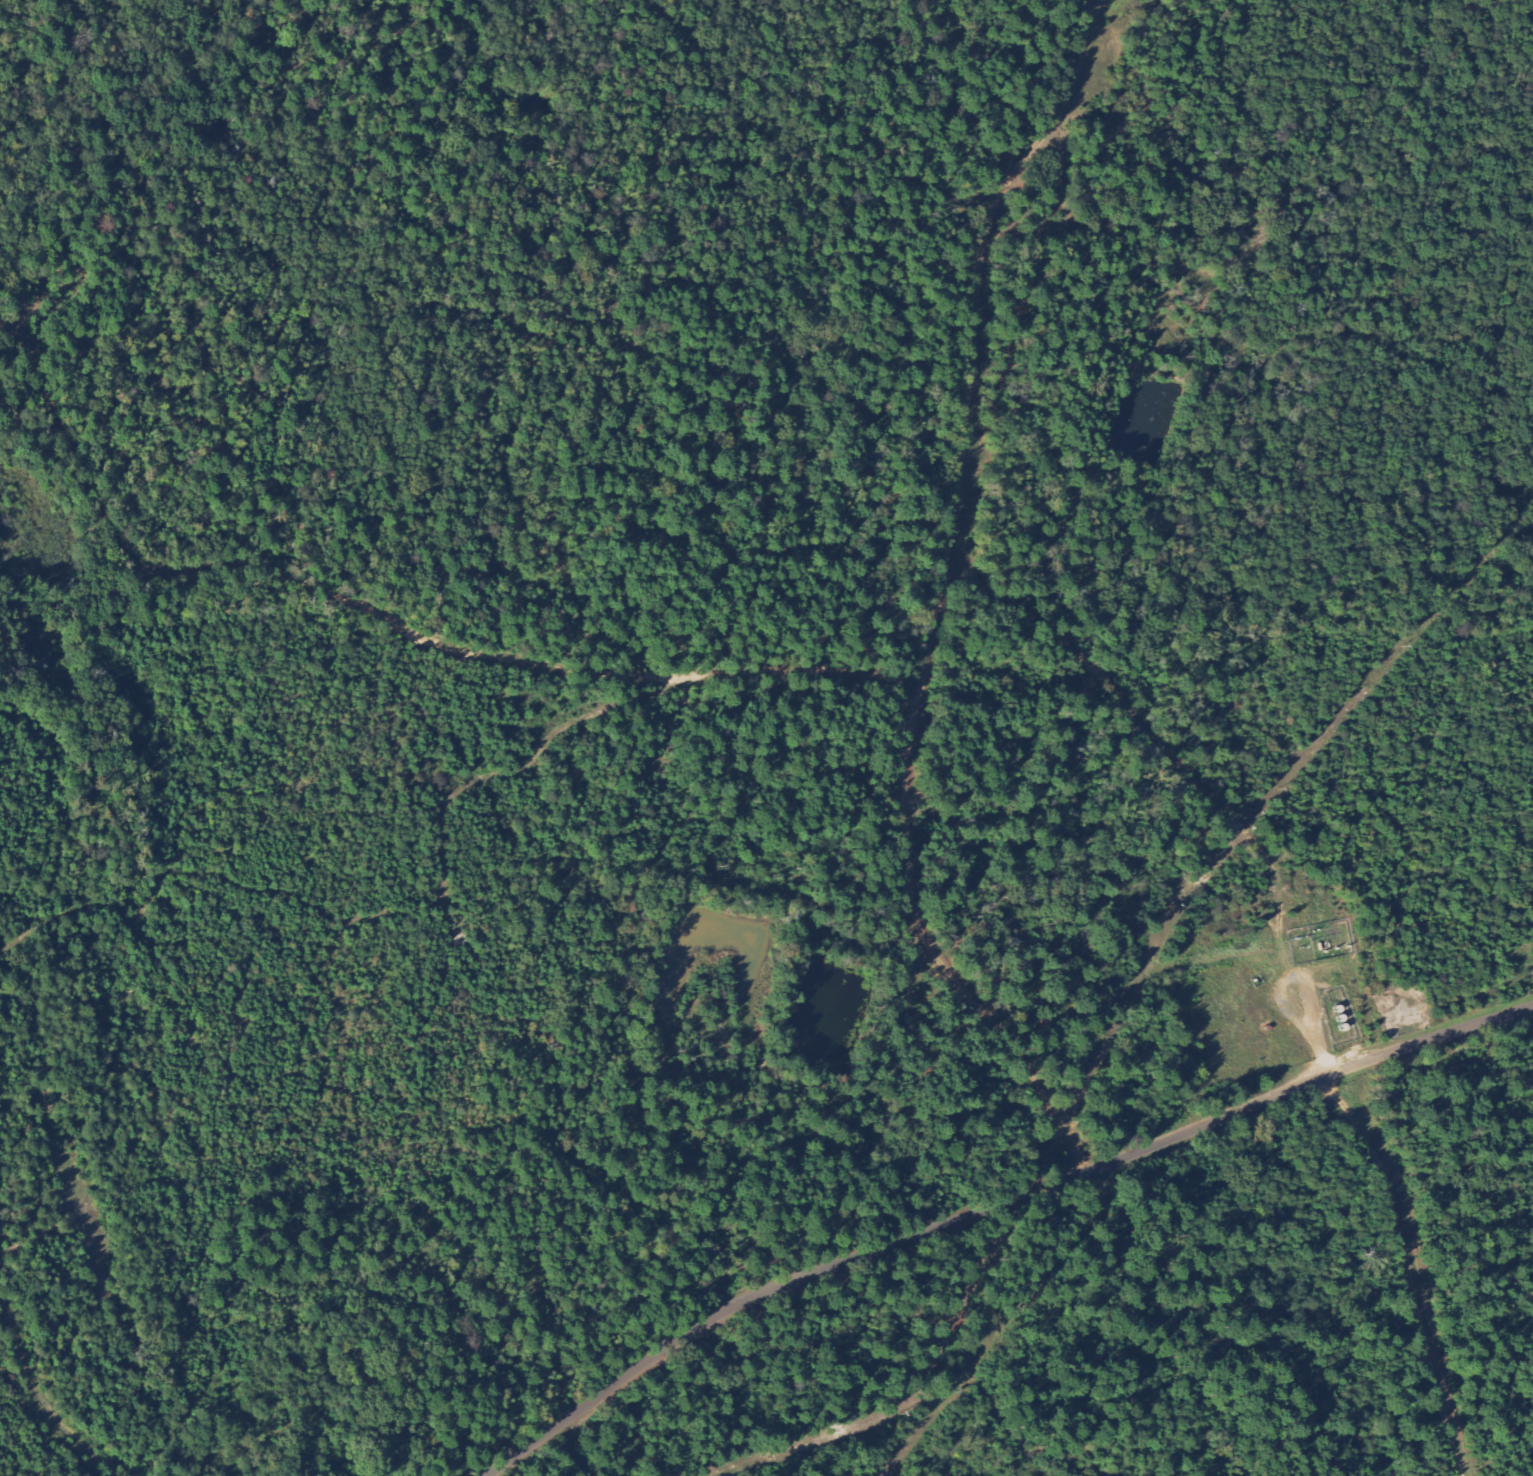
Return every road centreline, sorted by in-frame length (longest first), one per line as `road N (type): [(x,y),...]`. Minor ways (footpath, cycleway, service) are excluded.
road 1 (residential): [(486,1475),(685,1332),(737,1304),(1339,1068),(1532,1006)]

